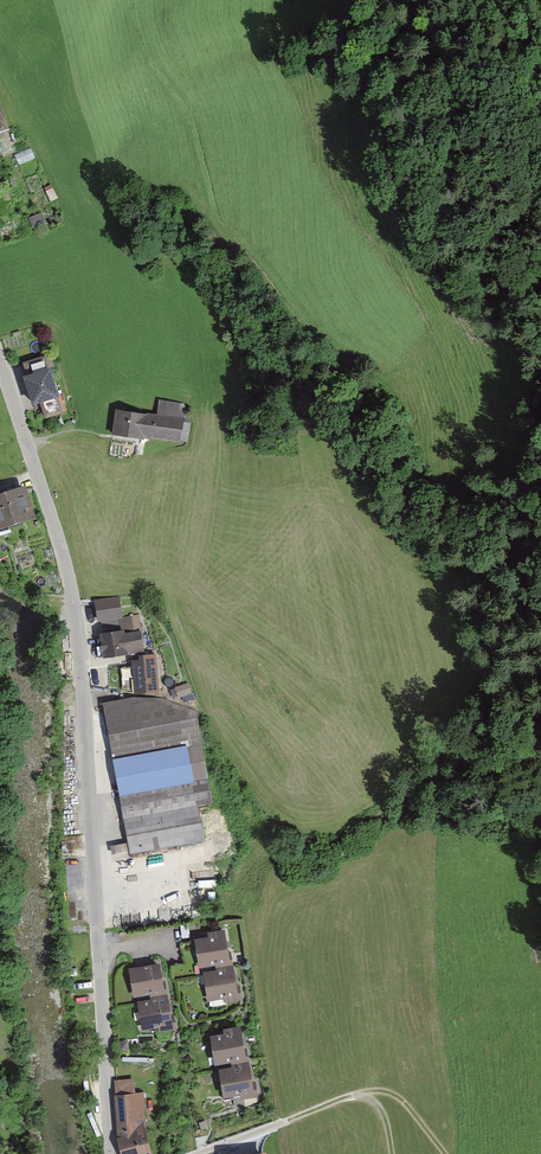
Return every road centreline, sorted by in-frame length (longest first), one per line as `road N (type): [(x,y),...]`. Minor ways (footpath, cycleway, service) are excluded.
road 1 (unclassified): [(113,1153),(77,631),(0,357)]
road 2 (track): [(182,1153),(362,1093),(390,1092),(447,1153)]

